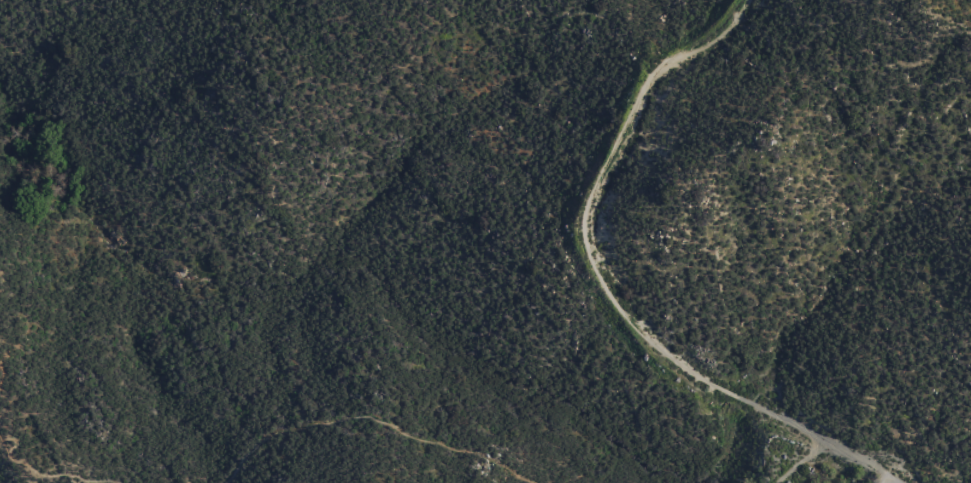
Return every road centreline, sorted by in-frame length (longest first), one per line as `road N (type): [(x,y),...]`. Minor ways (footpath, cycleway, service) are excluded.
road 1 (track): [(737,401),(646,336),(590,259),(584,228),(659,73),(718,40),(750,0)]

